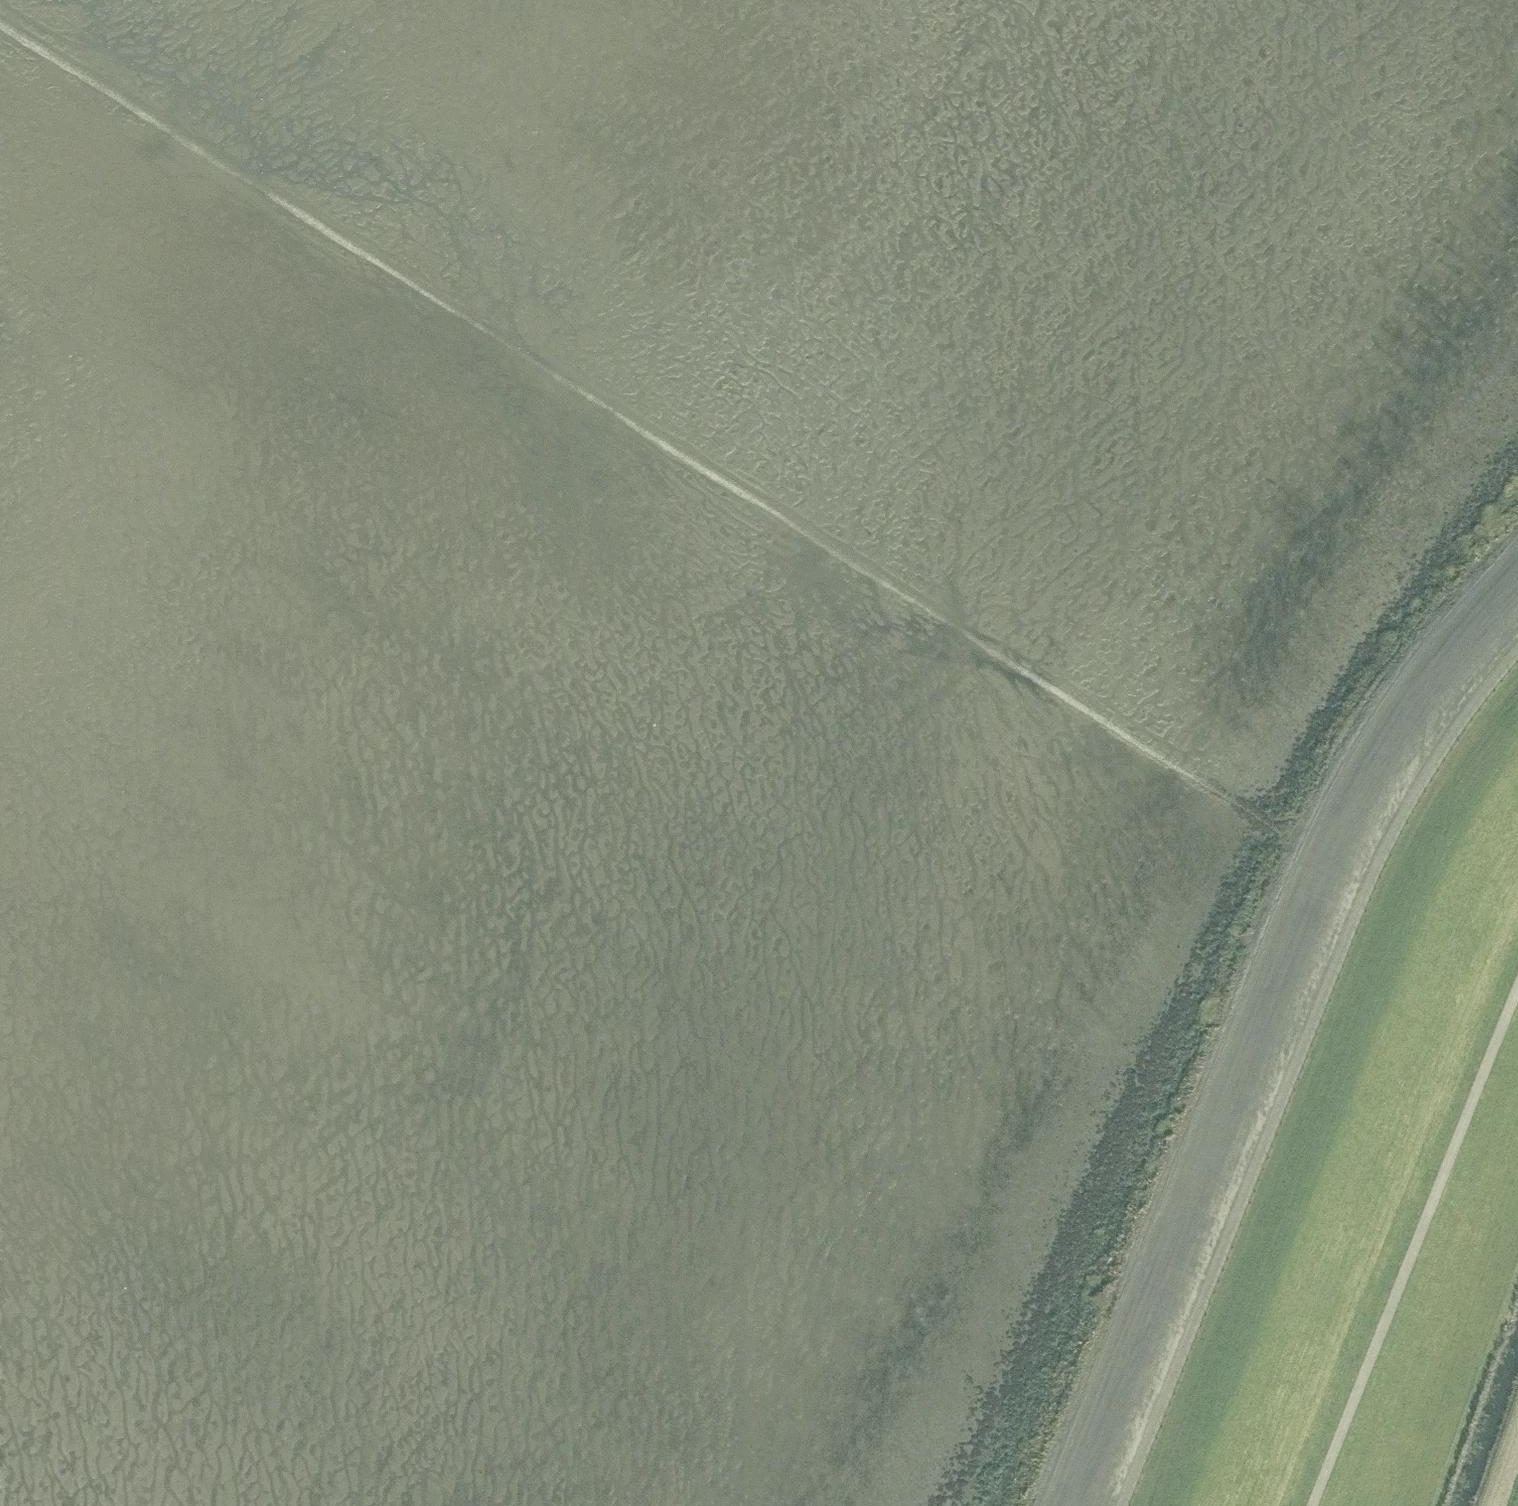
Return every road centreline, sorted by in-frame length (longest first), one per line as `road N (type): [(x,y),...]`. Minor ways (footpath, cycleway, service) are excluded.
road 1 (unclassified): [(1312,1505),(1517,986)]

